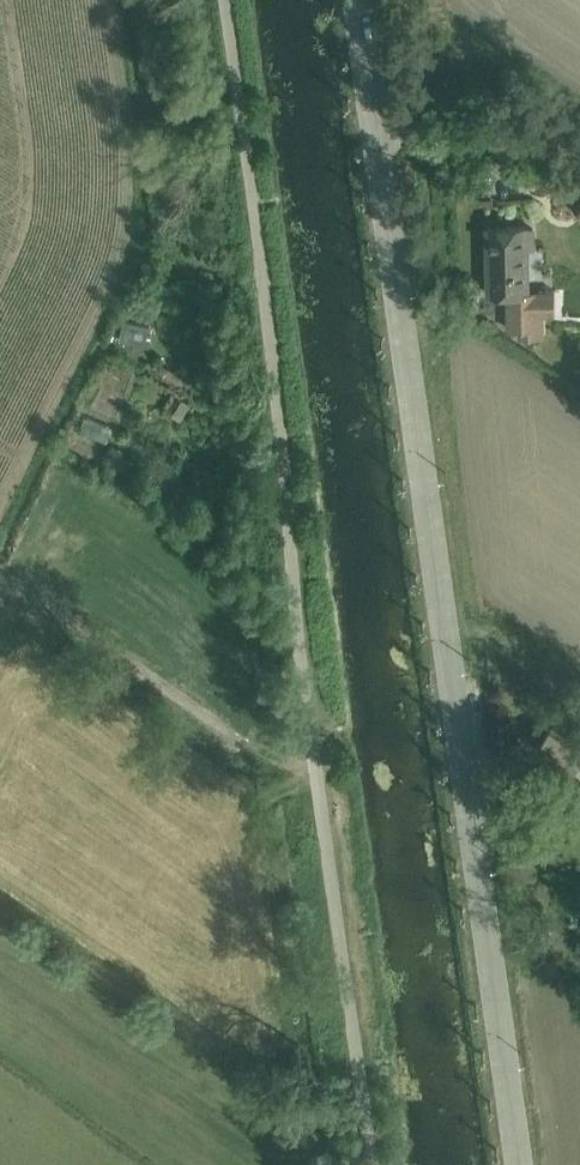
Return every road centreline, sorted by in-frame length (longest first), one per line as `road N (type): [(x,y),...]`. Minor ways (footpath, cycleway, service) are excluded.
road 1 (tertiary): [(359,0),(517,1164)]
road 2 (unclassified): [(221,0),(283,443),(303,682),(373,1164)]

